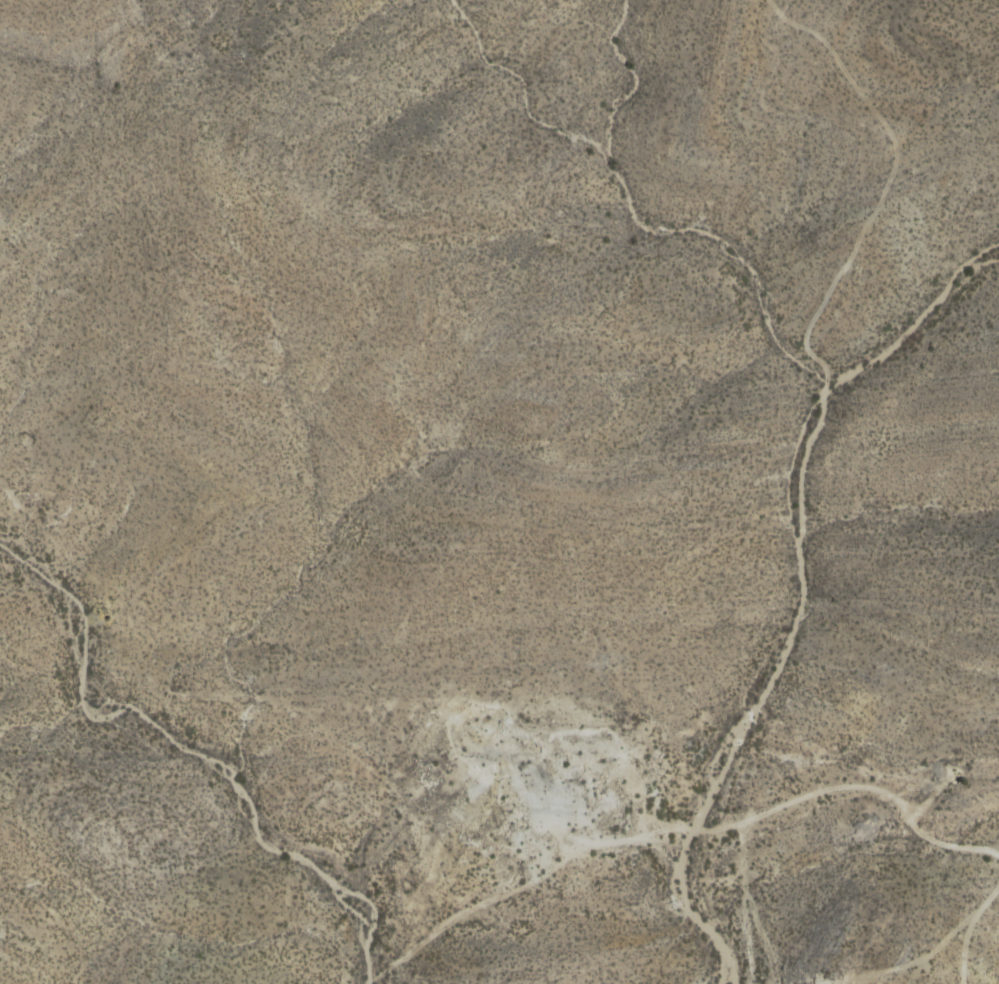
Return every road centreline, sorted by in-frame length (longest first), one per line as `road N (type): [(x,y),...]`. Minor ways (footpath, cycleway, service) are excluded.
road 1 (track): [(852,983),(785,941),(769,875),(830,814),(905,819),(981,870),(998,906)]

